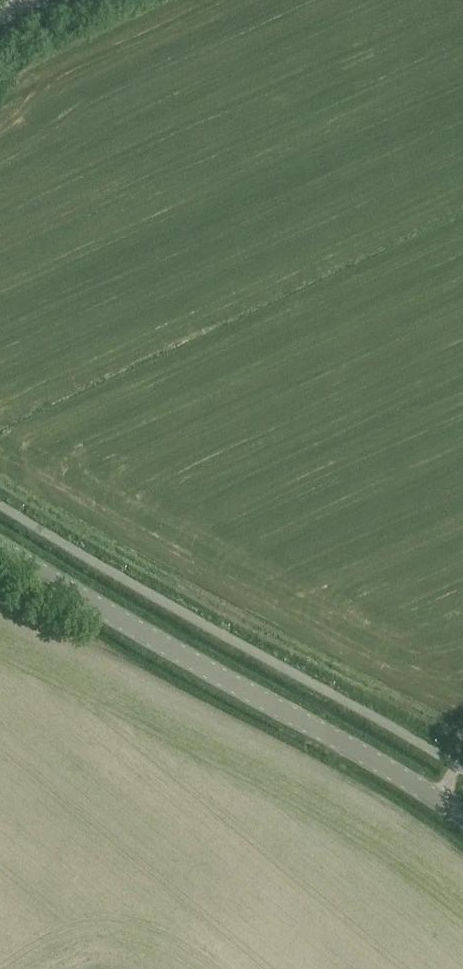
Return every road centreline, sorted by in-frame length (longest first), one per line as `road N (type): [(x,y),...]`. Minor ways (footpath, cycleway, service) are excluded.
road 1 (tertiary): [(462,816),(0,547)]

